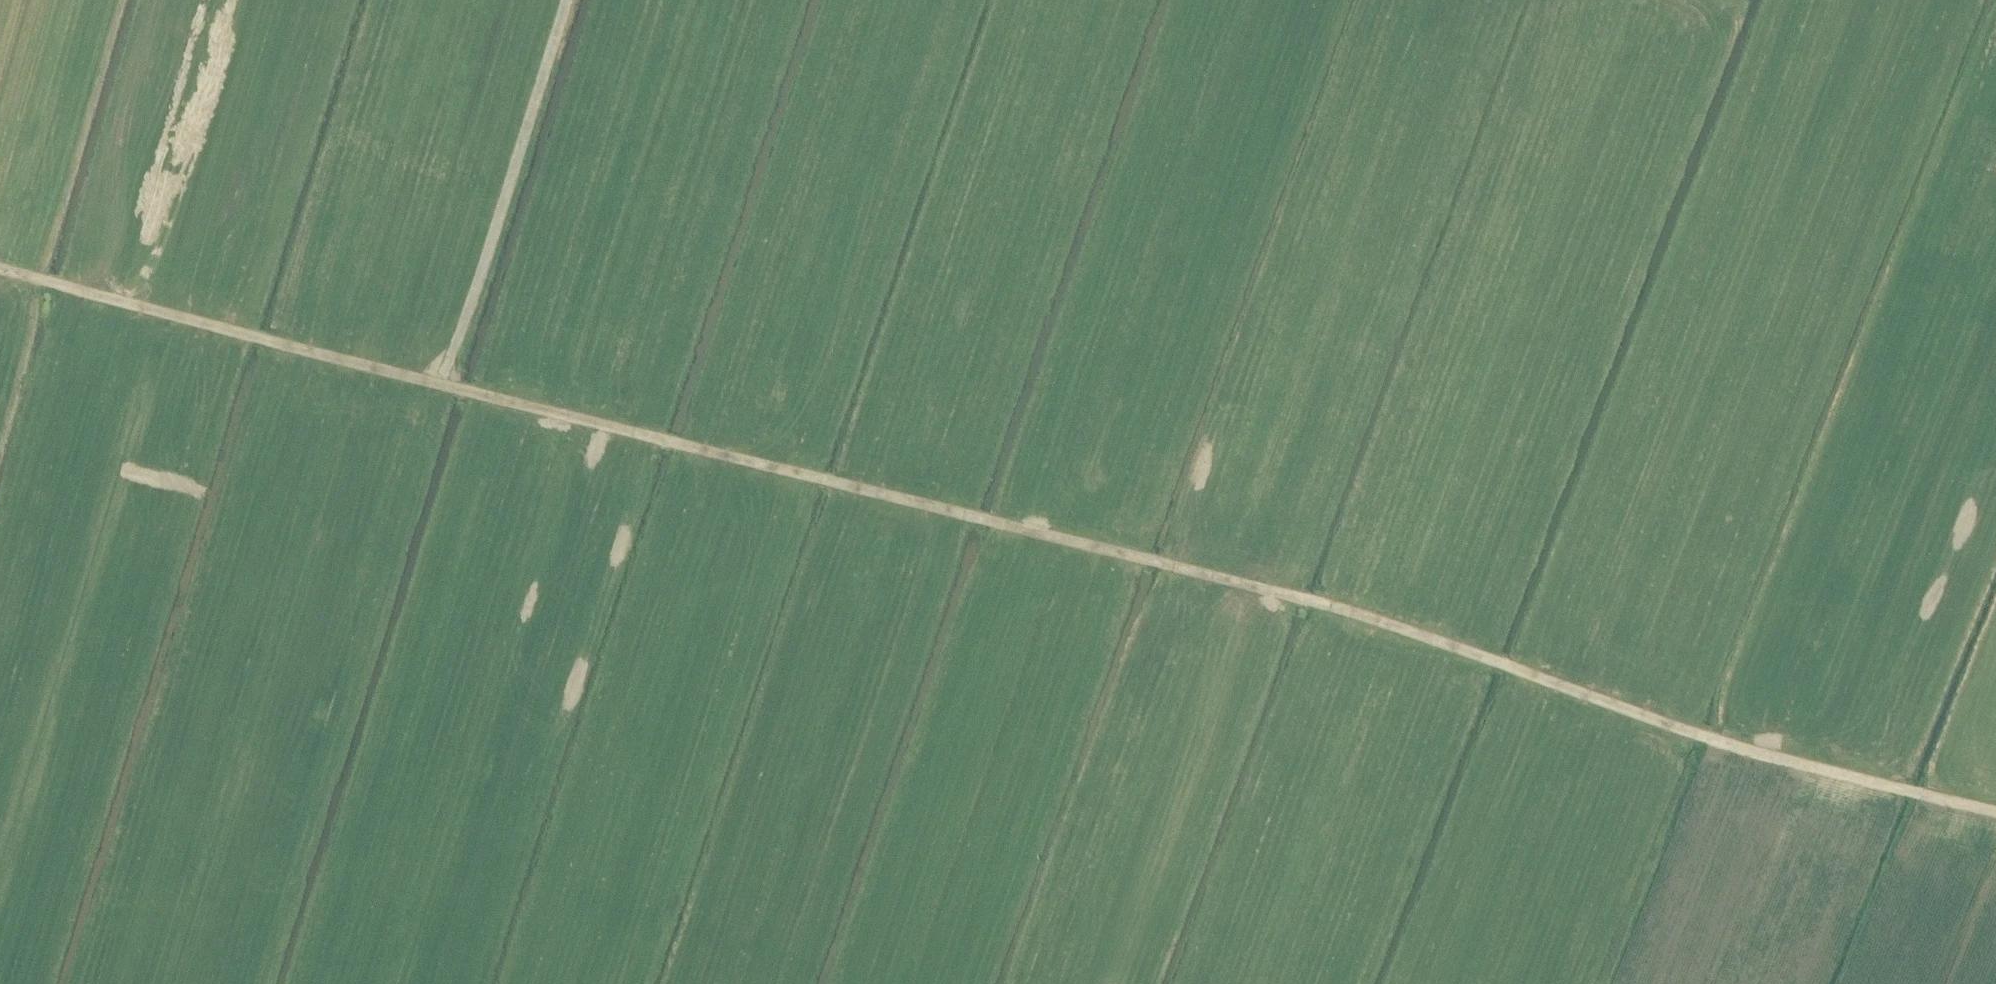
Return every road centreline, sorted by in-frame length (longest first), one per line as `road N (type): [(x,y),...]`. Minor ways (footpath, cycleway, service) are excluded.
road 1 (track): [(1995,816),(1605,706),(1371,619),(0,268)]
road 2 (track): [(438,386),(563,0)]

